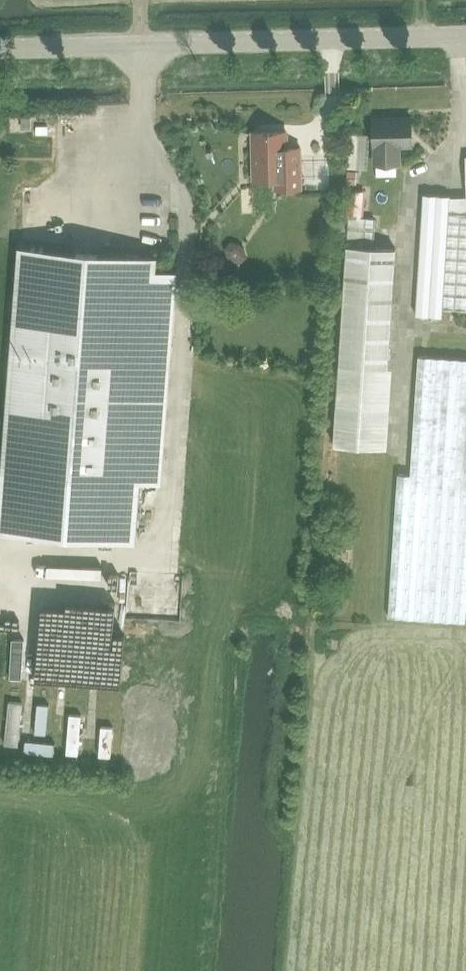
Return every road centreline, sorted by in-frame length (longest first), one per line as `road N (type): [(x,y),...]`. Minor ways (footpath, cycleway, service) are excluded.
road 1 (tertiary): [(0,49),(465,39)]

